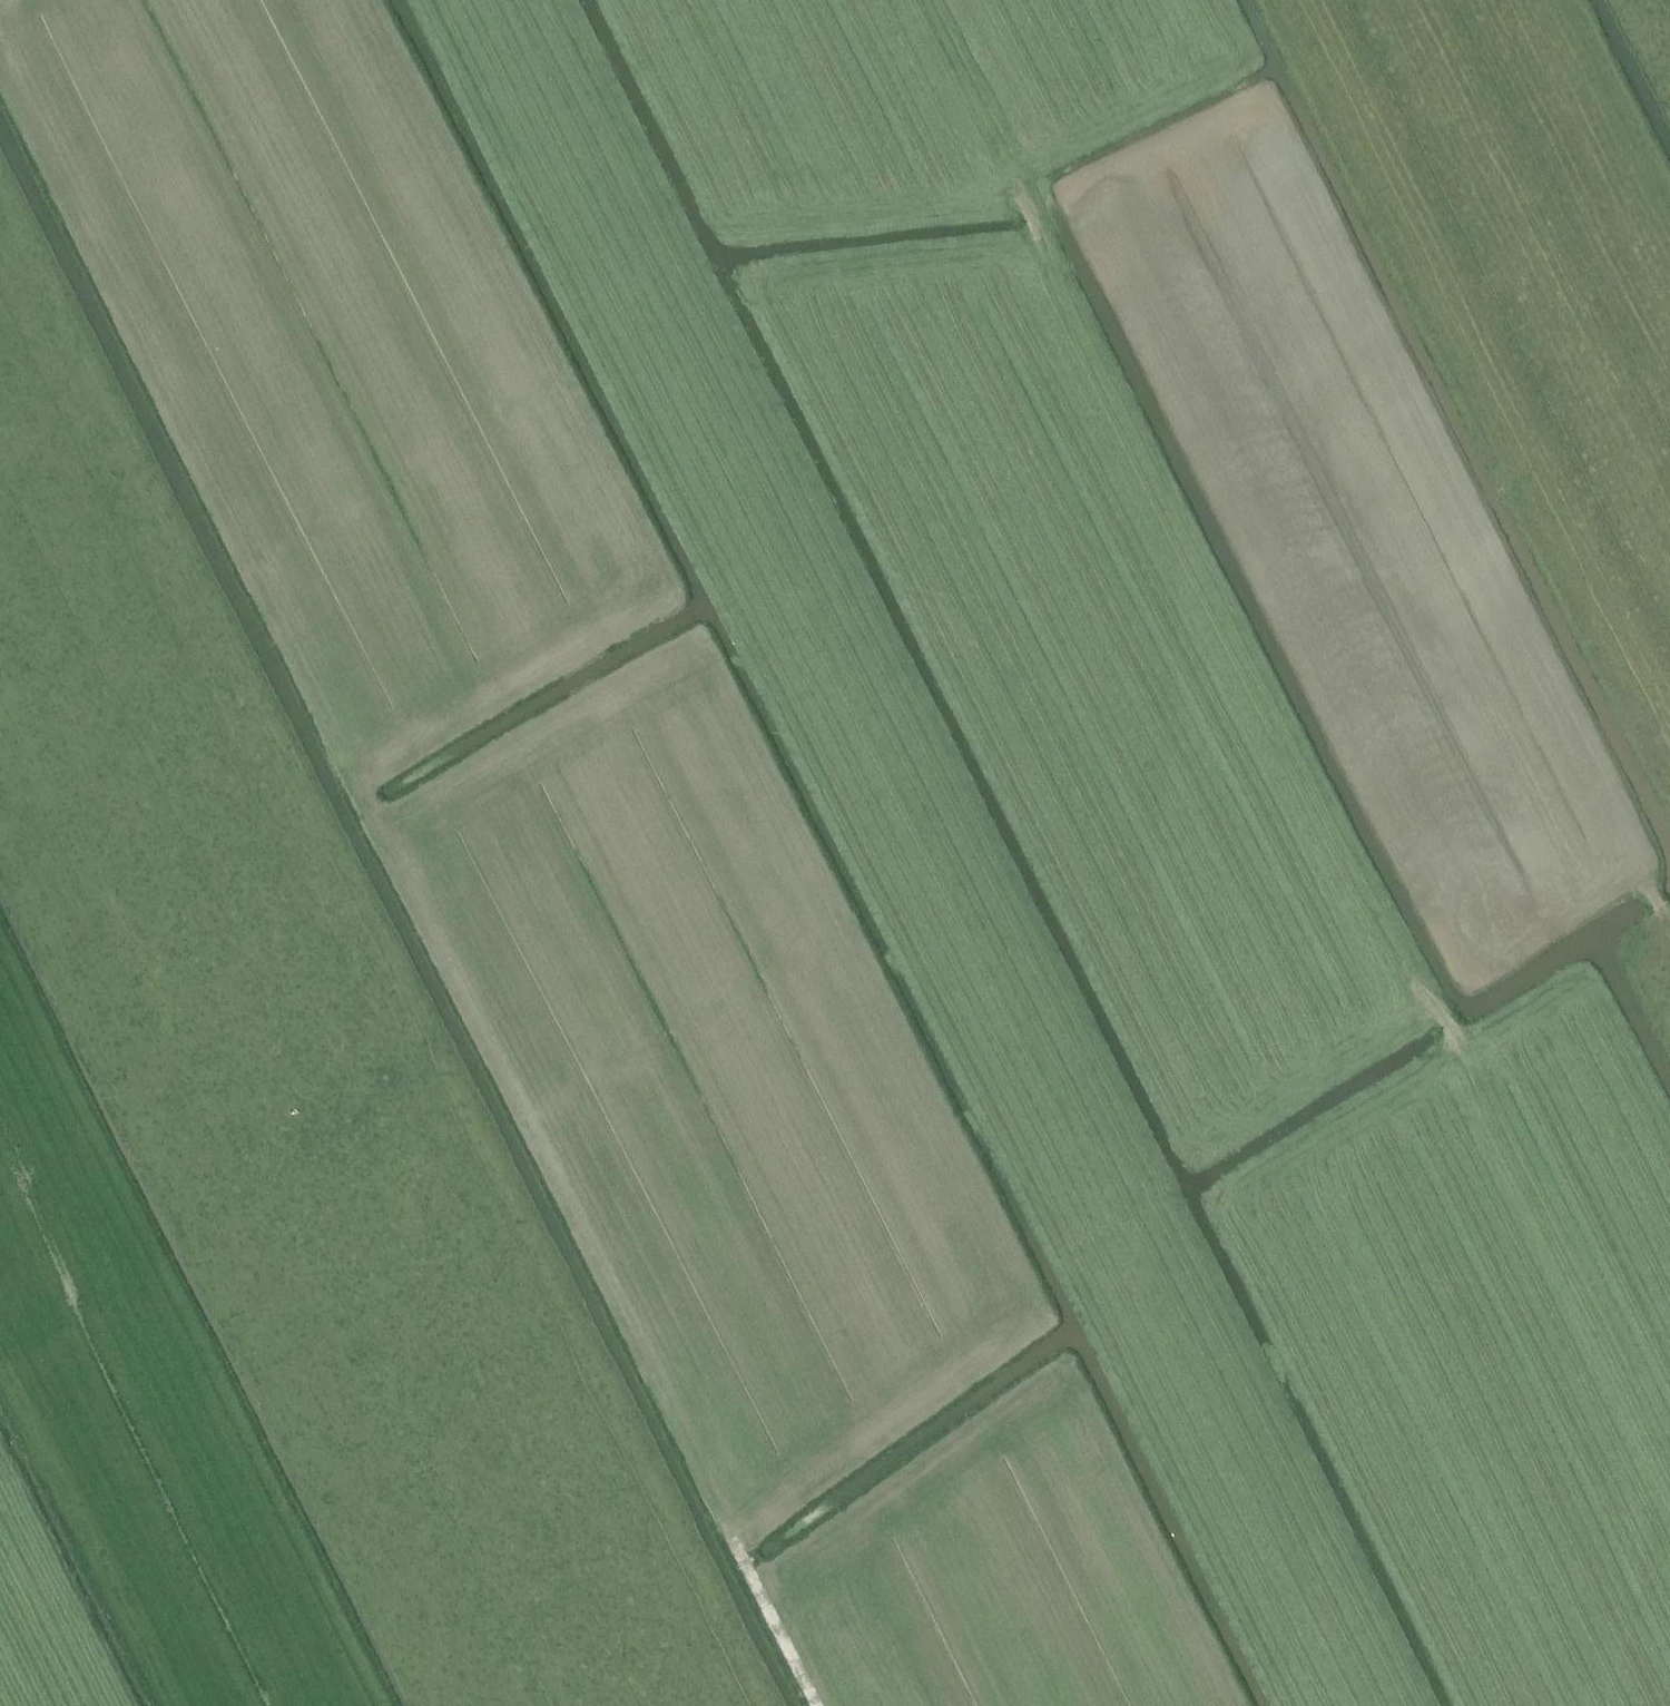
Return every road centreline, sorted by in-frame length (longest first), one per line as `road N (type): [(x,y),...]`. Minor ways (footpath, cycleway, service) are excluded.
road 1 (track): [(817,1705),(734,1543)]

